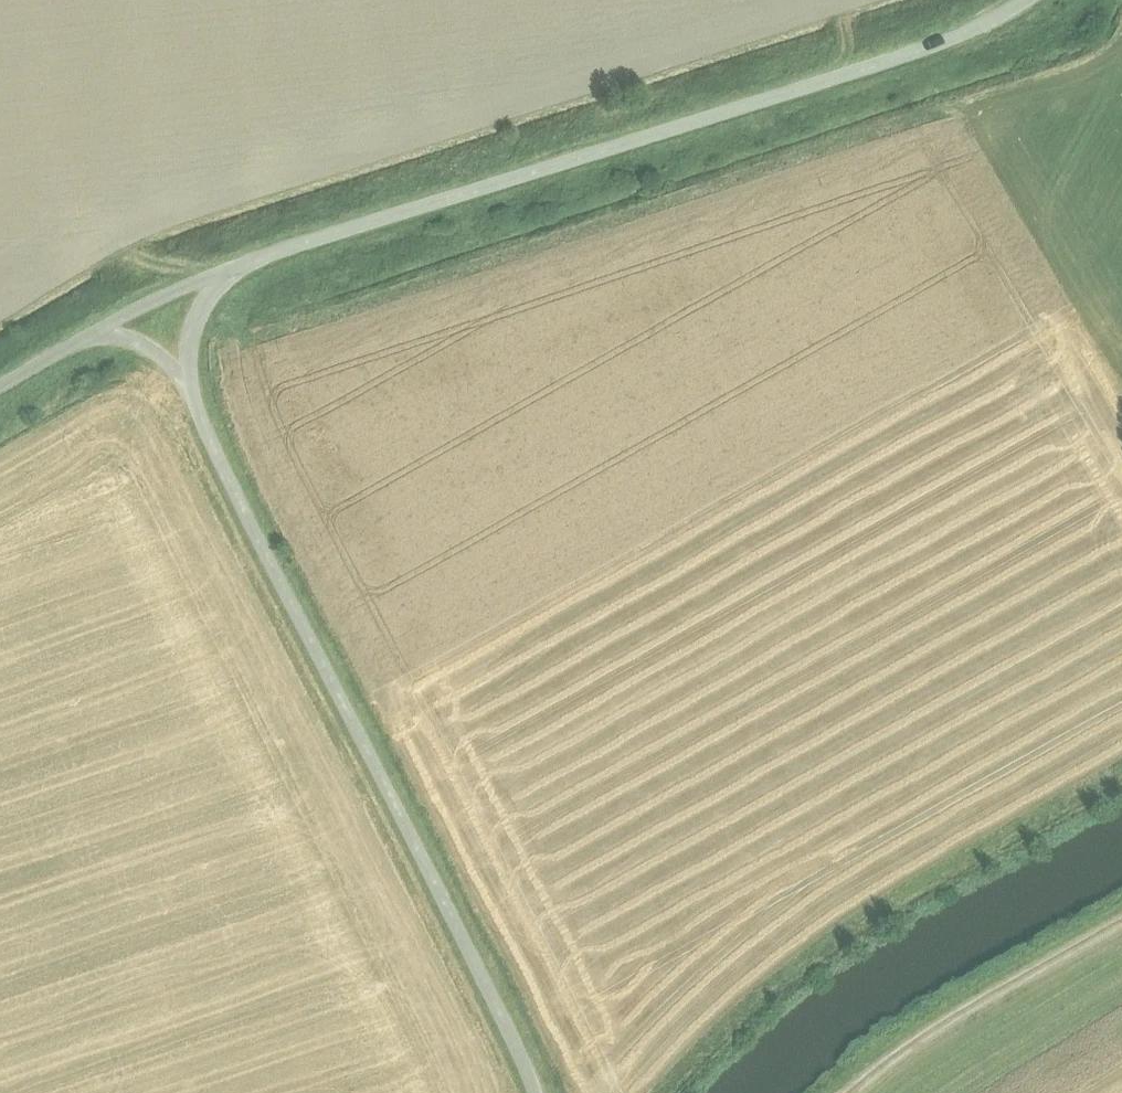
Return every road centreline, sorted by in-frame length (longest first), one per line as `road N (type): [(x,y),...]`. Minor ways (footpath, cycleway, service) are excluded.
road 1 (unclassified): [(208,278),(1032,0)]
road 2 (unclassified): [(535,1092),(180,369)]
road 3 (track): [(852,1092),(960,1015),(1121,923)]

